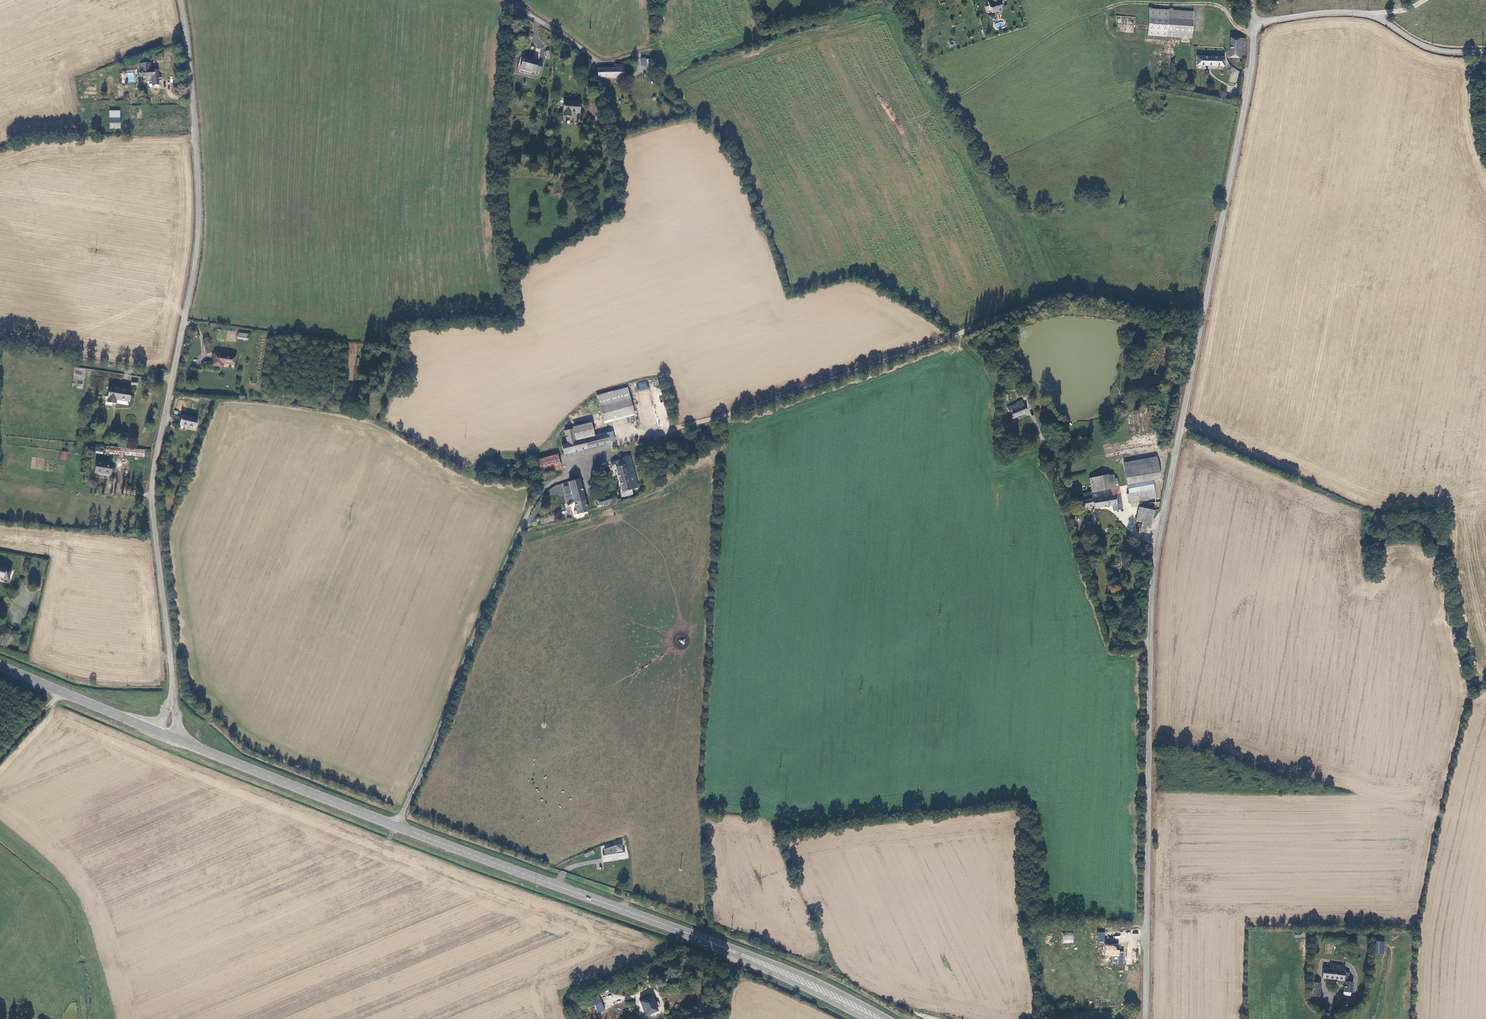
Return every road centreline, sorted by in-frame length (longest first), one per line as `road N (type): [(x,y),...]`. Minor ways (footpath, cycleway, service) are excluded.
road 1 (unclassified): [(1145,1018),(1157,557),(1253,55),(1250,0)]
road 2 (unclassified): [(180,0),(199,223),(153,485),(174,690)]
road 3 (track): [(1202,316),(1061,295),(920,350),(611,447),(588,466)]
road 4 (unclassified): [(397,826),(537,499),(545,484),(588,466)]
road 5 (secondary): [(397,826),(727,949)]
road 6 (track): [(1149,641),(1112,641),(1039,429)]
road 7 (track): [(1253,22),(1362,14),(1433,48),(1485,51)]
road 8 (secondary): [(176,739),(397,826)]
road 9 (secondary): [(0,666),(156,731)]
road 10 (secondary): [(727,949),(880,1018)]
road 11 (track): [(1148,756),(1194,759),(1291,789)]

